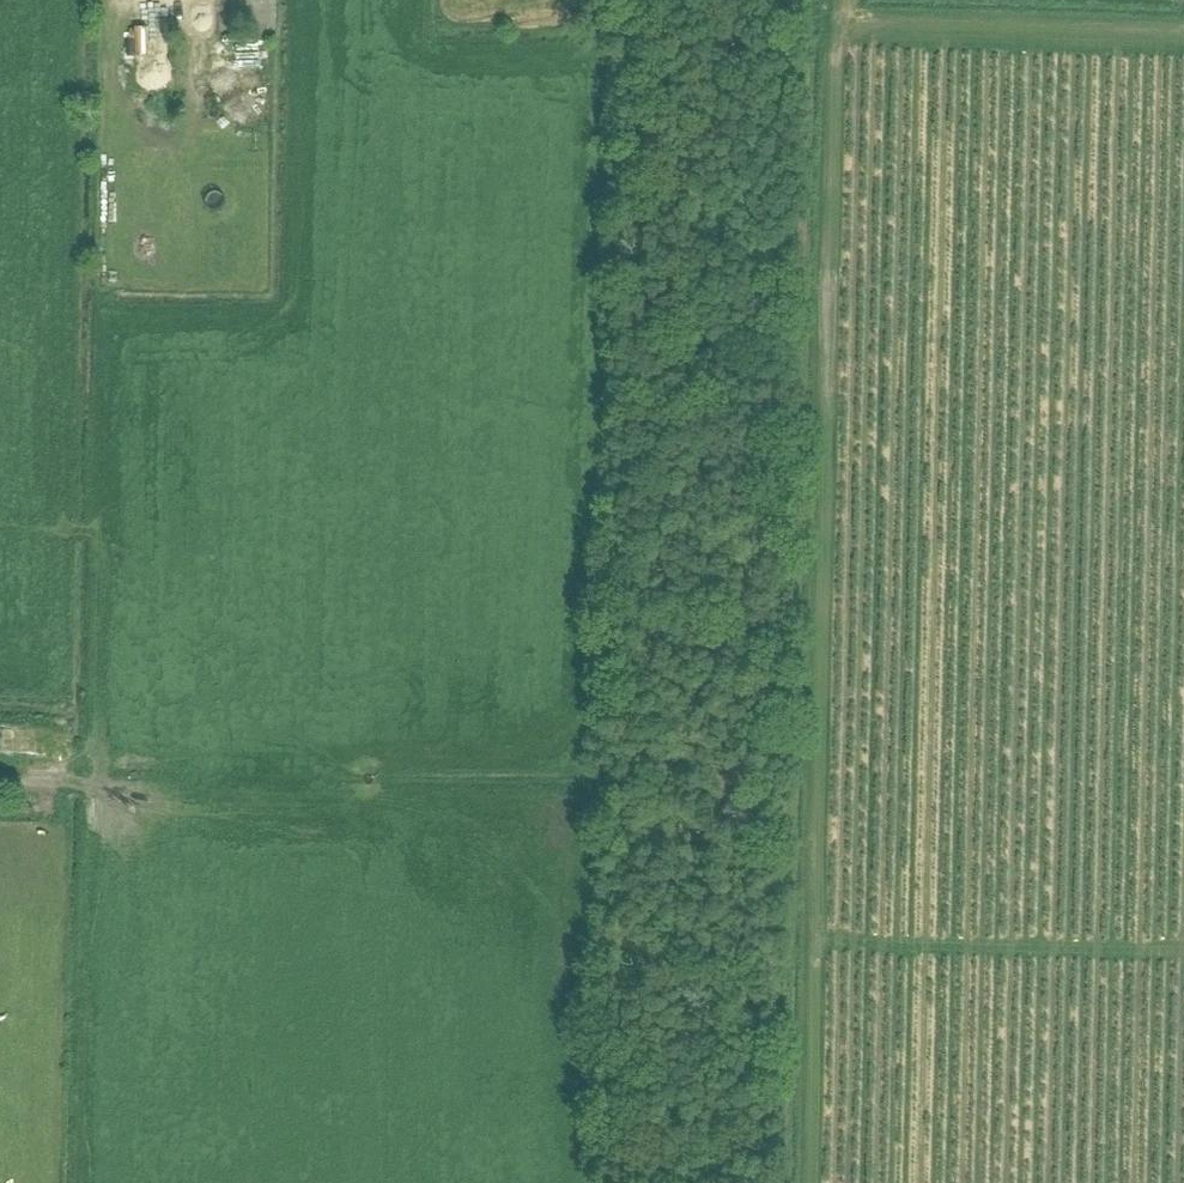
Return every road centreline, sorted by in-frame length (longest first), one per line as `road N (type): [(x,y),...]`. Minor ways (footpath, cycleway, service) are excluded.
road 1 (track): [(842,0),(816,1182)]

